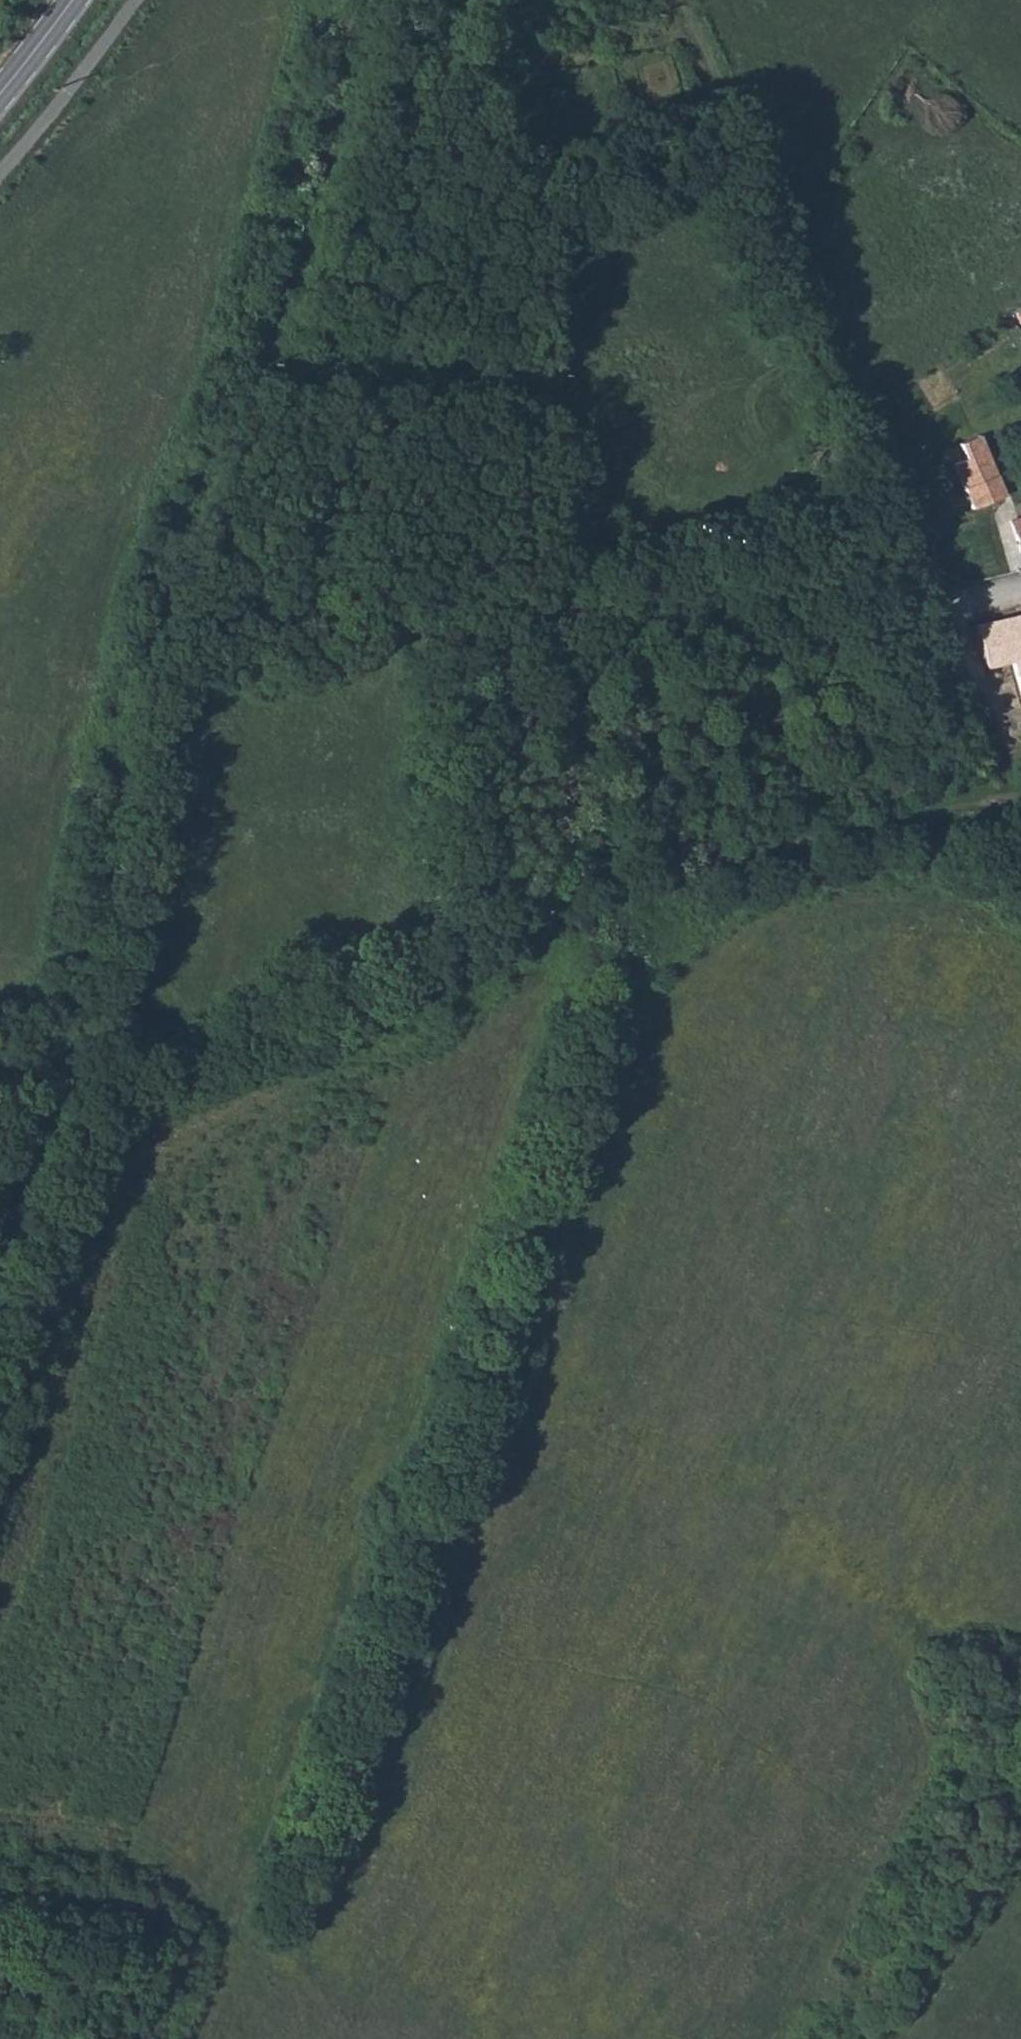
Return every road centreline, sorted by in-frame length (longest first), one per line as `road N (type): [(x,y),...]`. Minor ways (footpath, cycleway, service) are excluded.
road 1 (track): [(1020,791),(562,910),(284,1024),(91,1094),(57,1097)]
road 2 (track): [(944,605),(677,0)]
road 3 (unclassified): [(944,605),(1020,781)]
road 4 (track): [(57,1097),(0,1230)]

